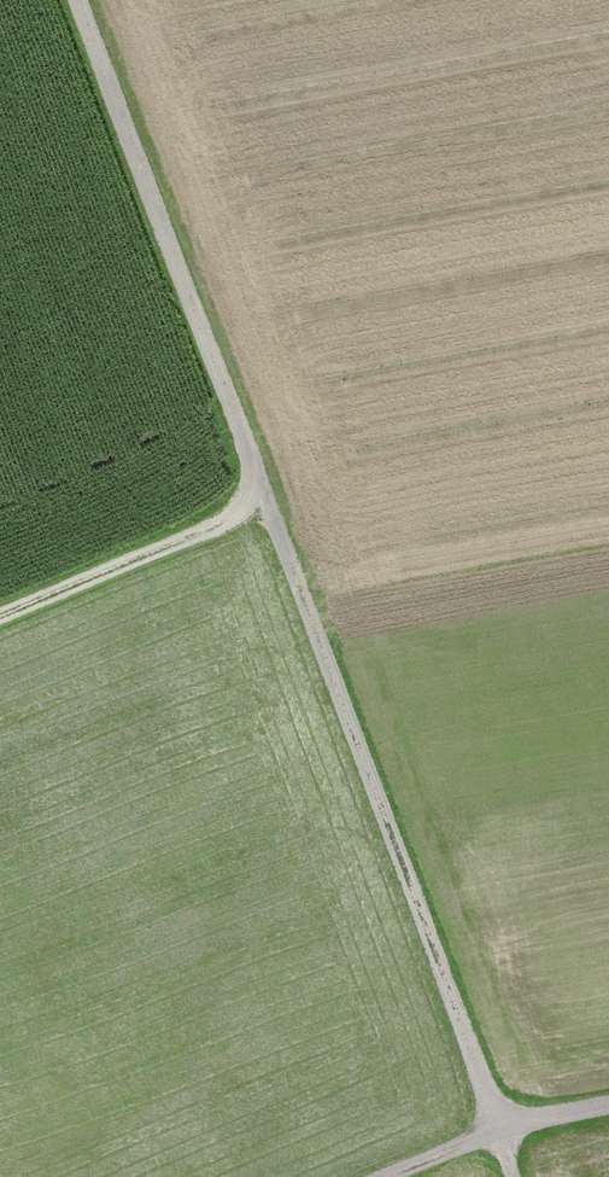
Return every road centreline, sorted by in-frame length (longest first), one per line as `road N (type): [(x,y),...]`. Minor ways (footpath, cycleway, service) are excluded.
road 1 (track): [(89,0),(518,1176)]
road 2 (track): [(266,491),(199,529),(0,611)]
road 3 (track): [(376,1176),(503,1121),(608,1104)]

